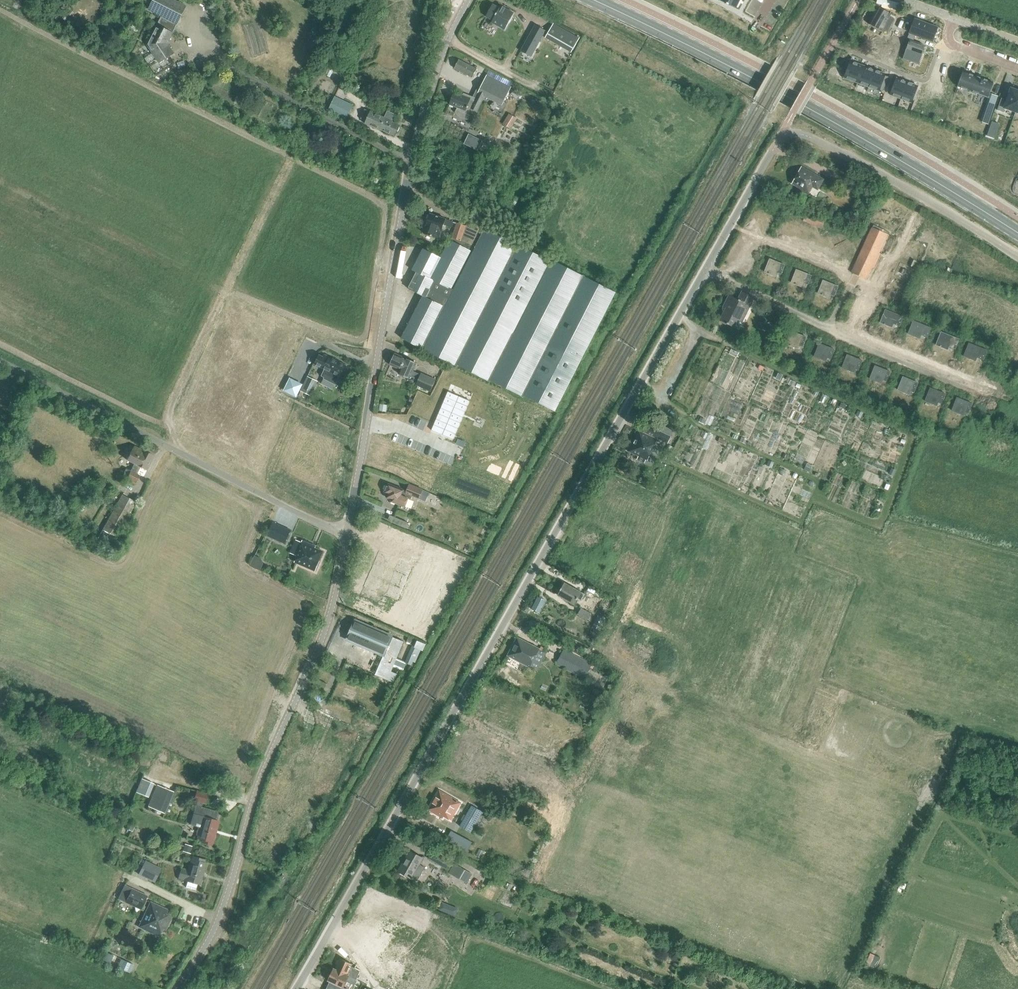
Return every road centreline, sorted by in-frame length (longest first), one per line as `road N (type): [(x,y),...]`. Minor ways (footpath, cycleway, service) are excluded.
road 1 (unclassified): [(296,988),(706,267)]
road 2 (unclassified): [(347,536),(411,161),(466,0)]
road 3 (tertiary): [(1017,235),(813,110),(593,0)]
road 4 (unclassified): [(179,988),(223,910),(255,793),(330,618),(347,536)]
road 5 (unclassified): [(706,267),(780,138),(795,133),(1017,255)]
road 6 (unclassified): [(347,536),(0,361)]
road 7 (residential): [(973,391),(706,267)]

